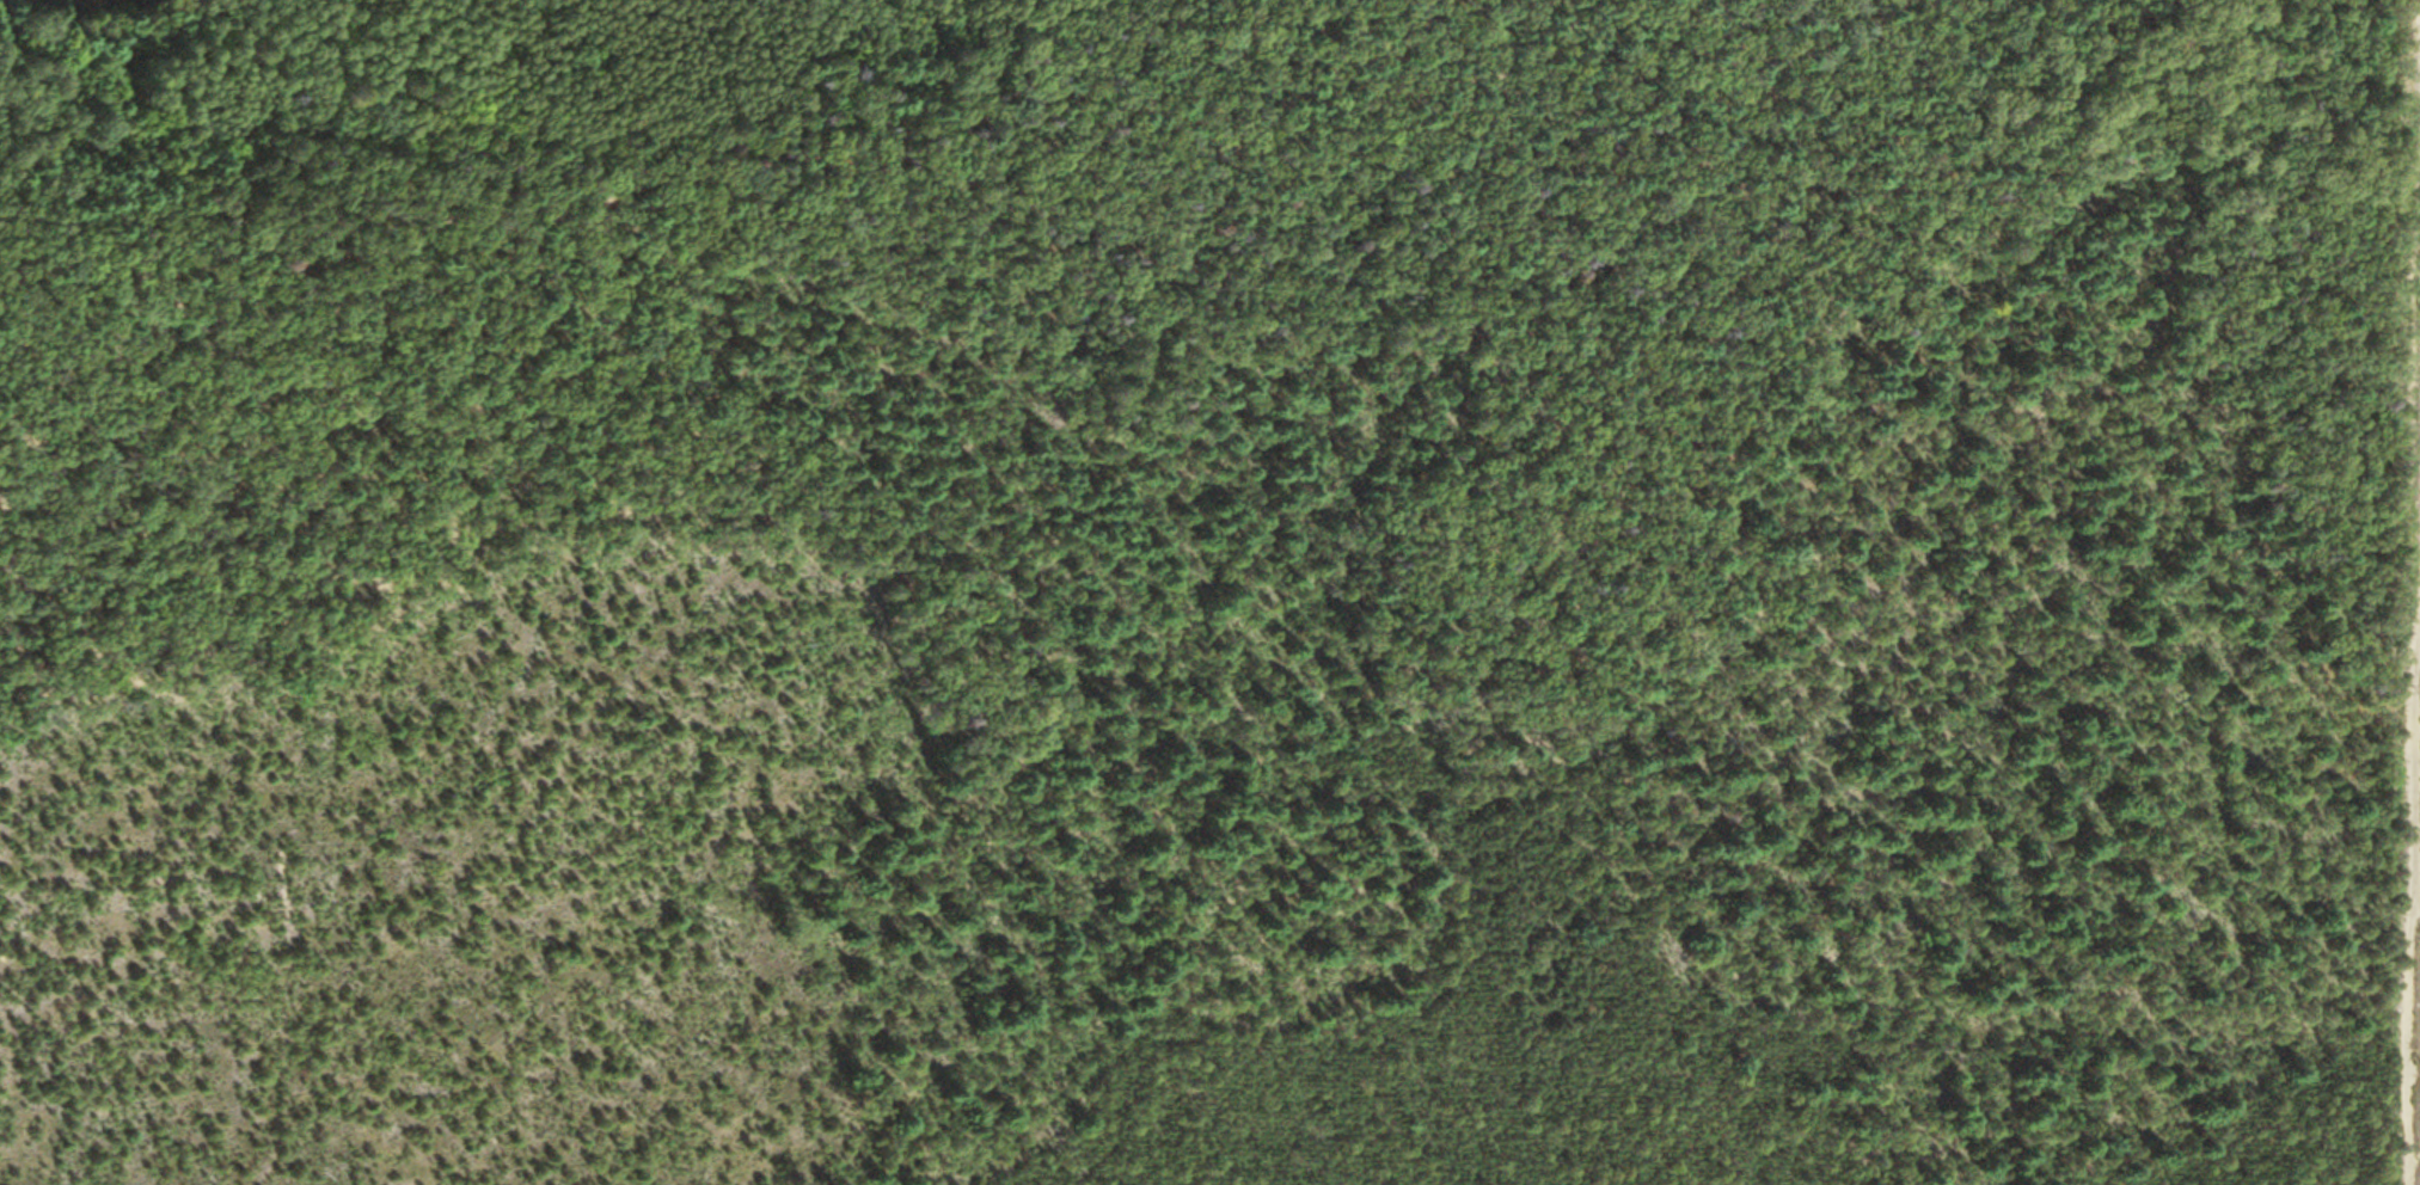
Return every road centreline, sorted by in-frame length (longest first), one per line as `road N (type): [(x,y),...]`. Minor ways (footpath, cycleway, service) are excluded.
road 1 (track): [(2411,1184),(2419,1033)]

